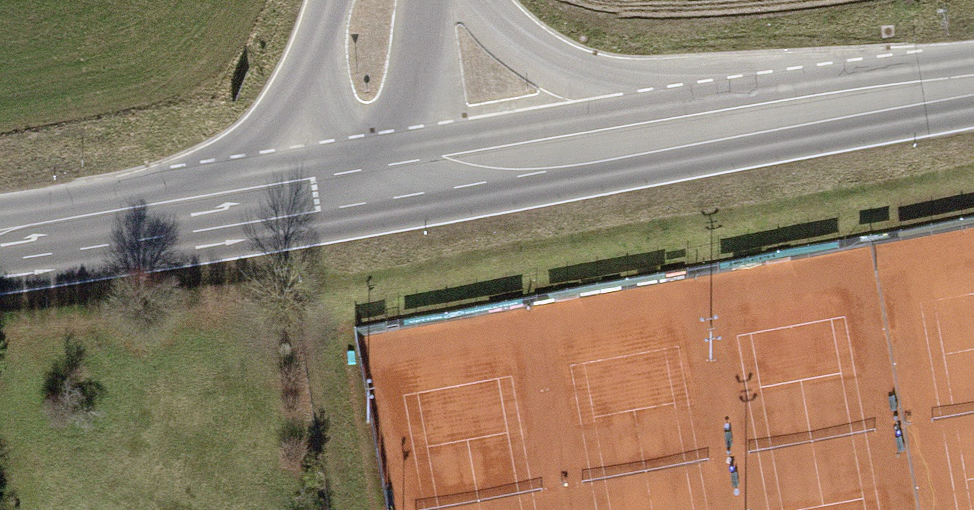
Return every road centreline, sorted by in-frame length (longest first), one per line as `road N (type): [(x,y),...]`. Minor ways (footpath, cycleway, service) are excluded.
road 1 (secondary): [(742,121),(318,193)]
road 2 (secondary): [(318,193),(0,239)]
road 3 (tertiary): [(742,121),(571,74),(478,0)]
road 4 (tertiary): [(318,193),(369,158),(408,113),(420,83),(423,0)]
road 5 (secondary): [(973,83),(742,121)]
road 6 (tertiary): [(330,0),(316,85),(318,193)]

